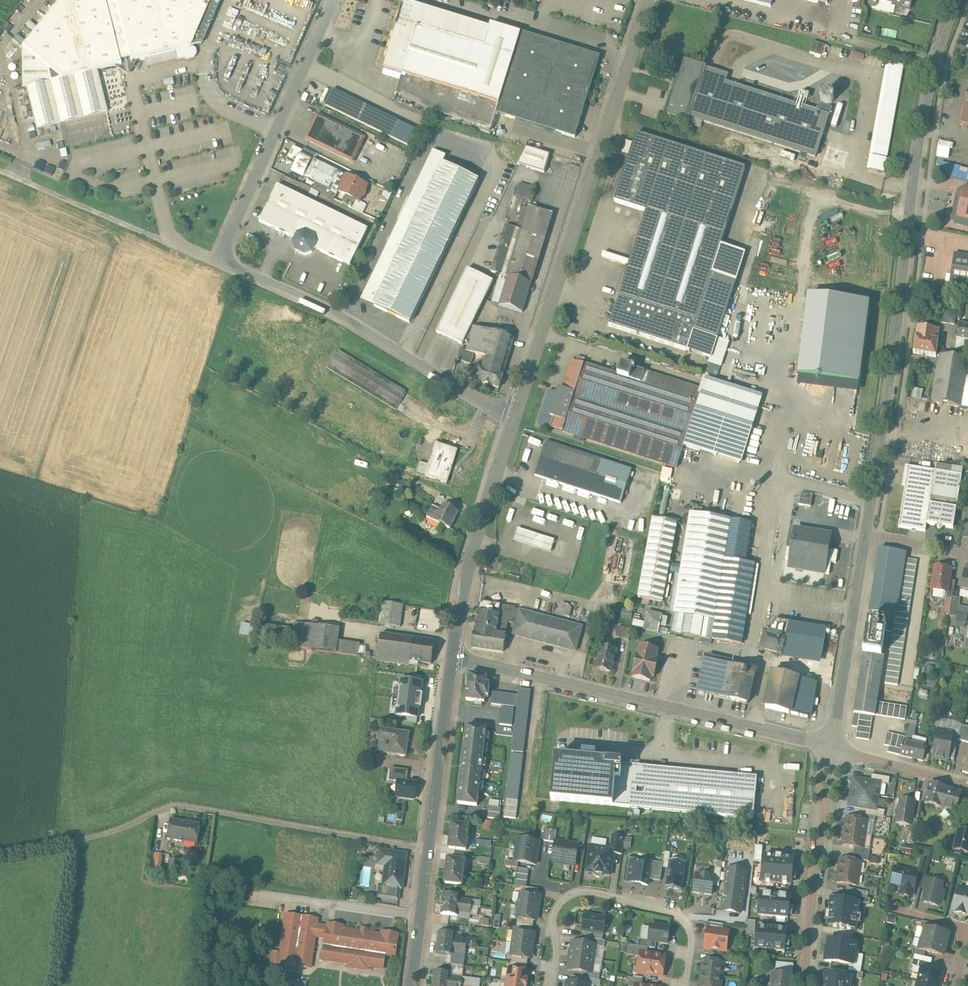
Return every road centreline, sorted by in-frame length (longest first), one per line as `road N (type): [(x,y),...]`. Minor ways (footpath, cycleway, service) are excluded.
road 1 (residential): [(956,0),(929,84),(867,537)]
road 2 (residential): [(514,416),(646,0)]
road 3 (residential): [(834,747),(451,652)]
road 4 (residential): [(372,838),(171,807),(117,832),(0,853)]
road 5 (unclassified): [(217,261),(330,312),(514,416)]
road 6 (unclassified): [(335,0),(217,261)]
road 7 (residential): [(547,985),(555,911),(588,890),(684,919),(692,937),(685,985)]
road 8 (residential): [(451,652),(514,416)]
road 9 (residential): [(834,747),(813,864),(806,985)]
road 10 (unclassified): [(217,261),(0,170)]
road 11 (residential): [(867,537),(834,747)]
road 12 (residential): [(429,848),(451,652)]
road 13 (residential): [(967,786),(834,747)]
road 14 (residential): [(412,985),(429,848)]

